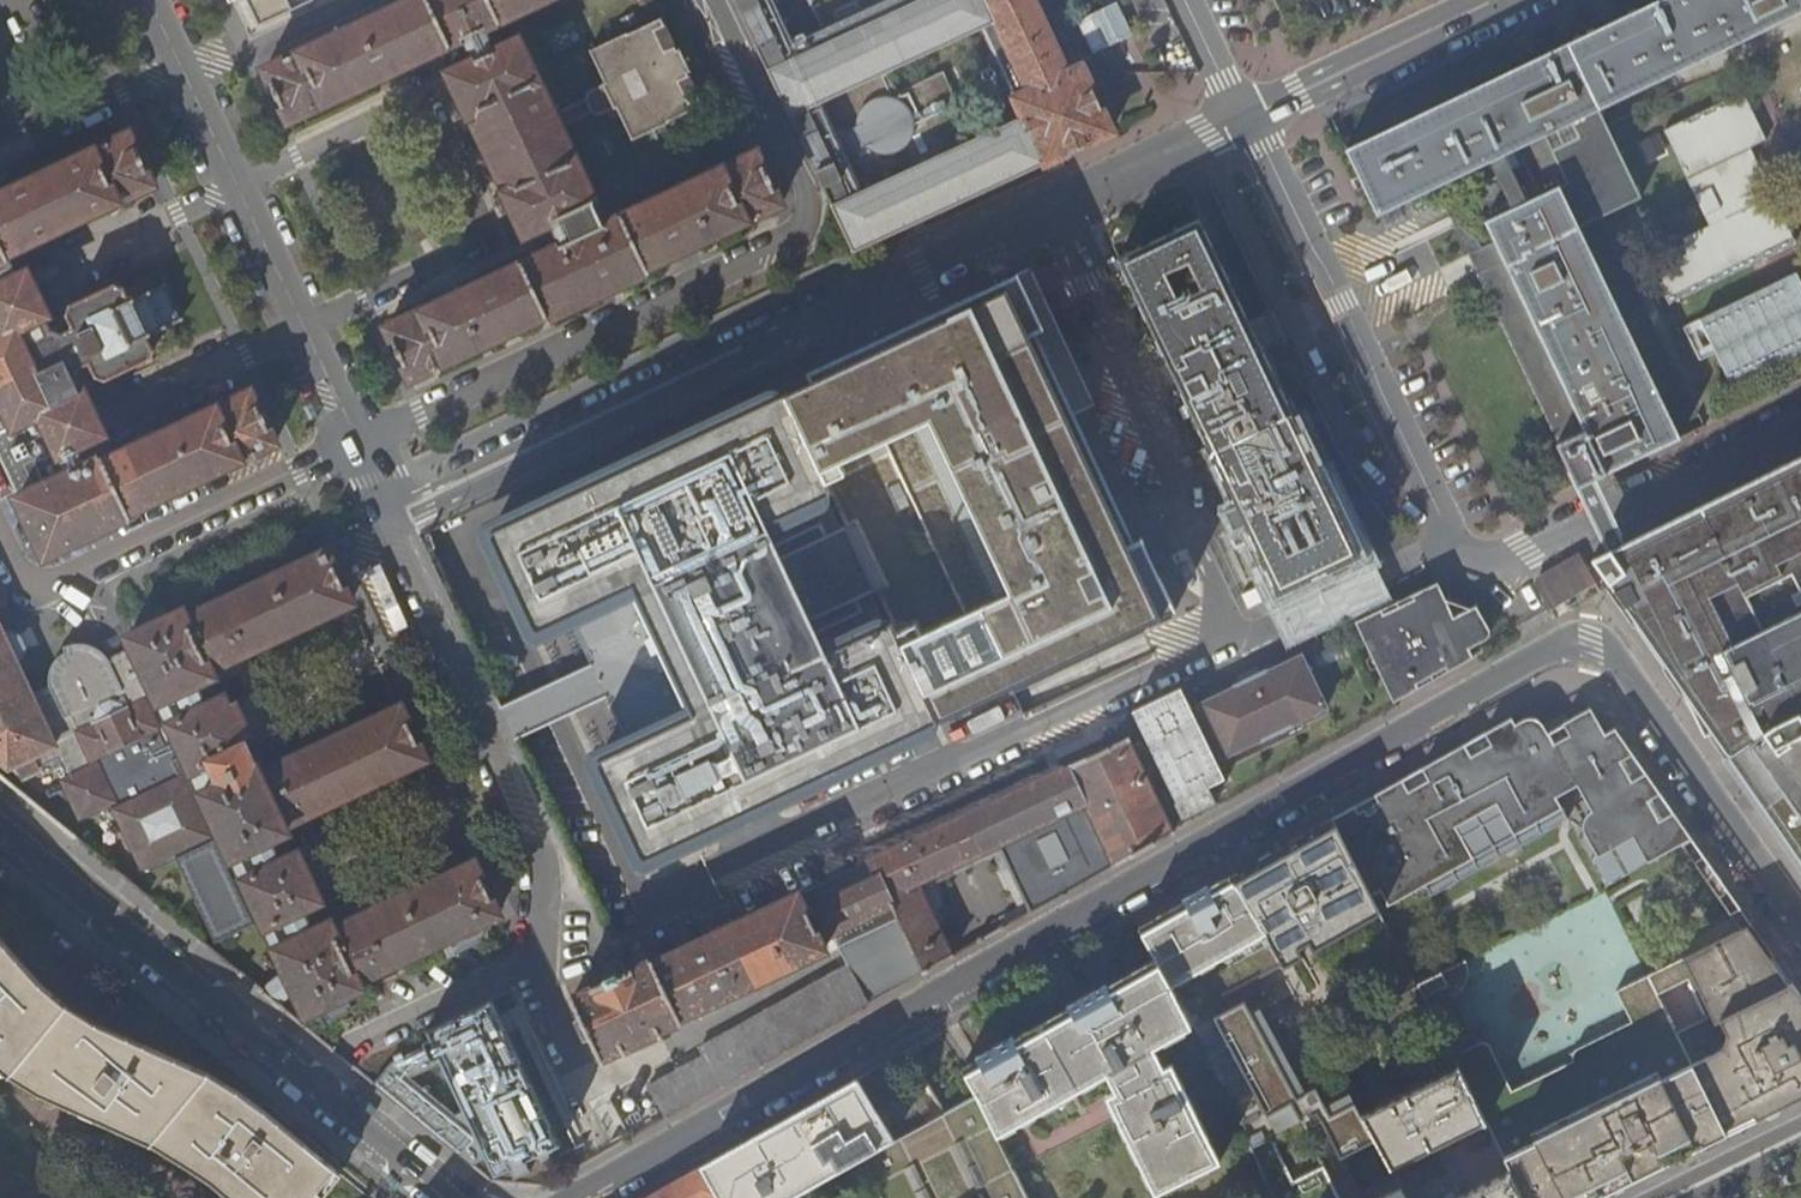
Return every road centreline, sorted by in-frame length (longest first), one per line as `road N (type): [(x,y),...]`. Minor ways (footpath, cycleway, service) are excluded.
road 1 (residential): [(1800,932),(1610,653),(1580,636),(577,1197)]
road 2 (residential): [(447,1197),(0,826)]

